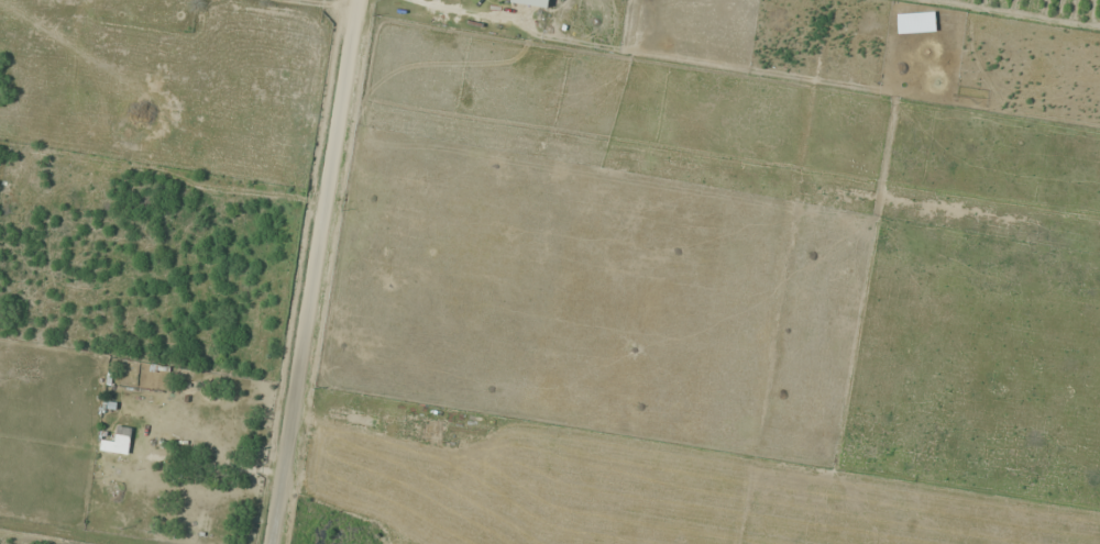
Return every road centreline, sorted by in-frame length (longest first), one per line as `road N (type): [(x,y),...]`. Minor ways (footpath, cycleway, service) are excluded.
road 1 (residential): [(253,543),(332,0)]

